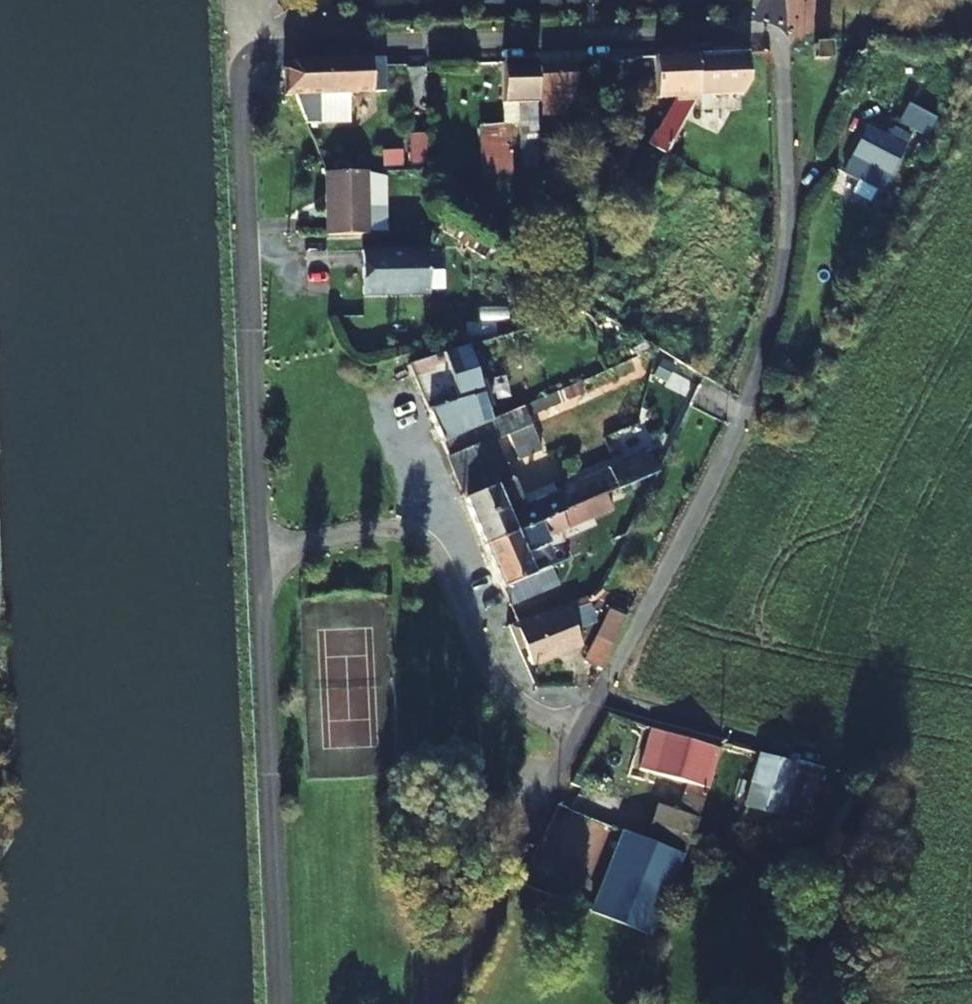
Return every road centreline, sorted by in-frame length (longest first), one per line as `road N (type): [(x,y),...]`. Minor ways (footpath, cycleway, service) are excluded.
road 1 (residential): [(595,700),(745,415),(779,289),(789,194),(785,59),(776,39),(765,33),(257,54),(245,64),(263,556),(396,531),(444,533)]
road 2 (residential): [(438,1003),(595,700)]
road 3 (residential): [(444,533),(498,667),(526,703),(557,711),(595,700)]
road 4 (residential): [(595,700),(848,760)]
road 5 (residential): [(395,409),(444,533)]

